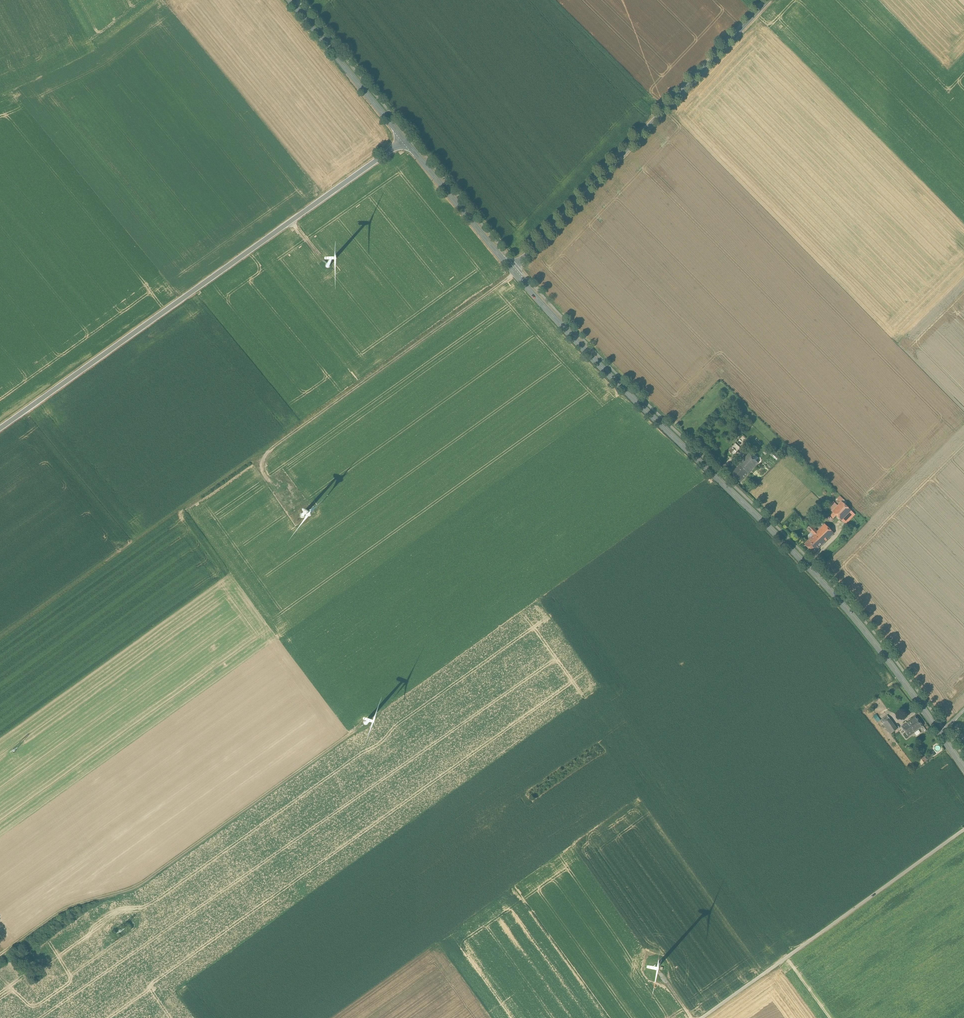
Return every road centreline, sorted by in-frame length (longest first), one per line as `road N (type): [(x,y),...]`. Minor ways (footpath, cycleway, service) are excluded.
road 1 (secondary): [(963,763),(843,601),(511,269)]
road 2 (tertiary): [(406,139),(0,428)]
road 3 (track): [(360,727),(137,886),(64,909),(0,954)]
road 4 (tertiary): [(511,269),(769,0)]
road 5 (track): [(270,450),(0,639)]
road 6 (track): [(264,471),(270,450),(511,269)]
road 7 (unclassified): [(703,1017),(963,830)]
road 8 (secondary): [(406,139),(293,0)]
road 9 (secondary): [(511,269),(406,139)]

